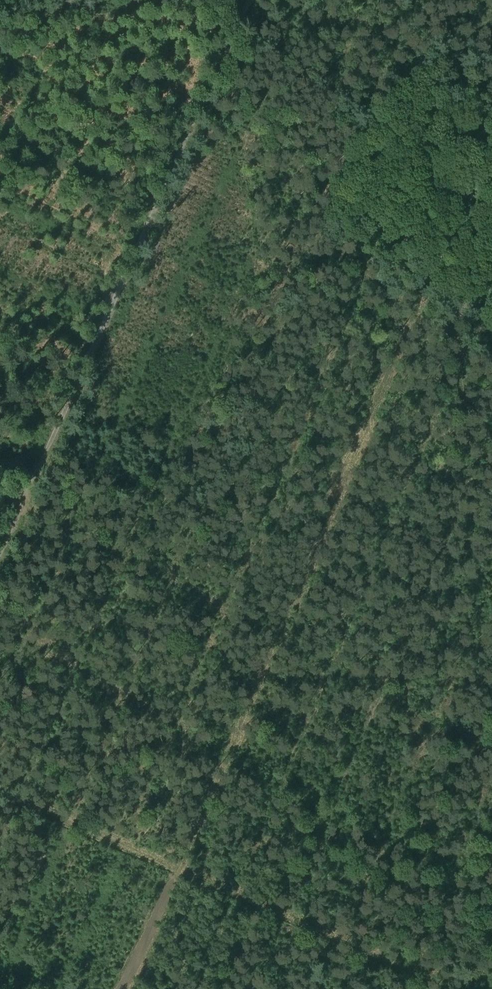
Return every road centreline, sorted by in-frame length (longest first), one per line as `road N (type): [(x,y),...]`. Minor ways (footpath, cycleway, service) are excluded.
road 1 (track): [(0,554),(250,0)]

